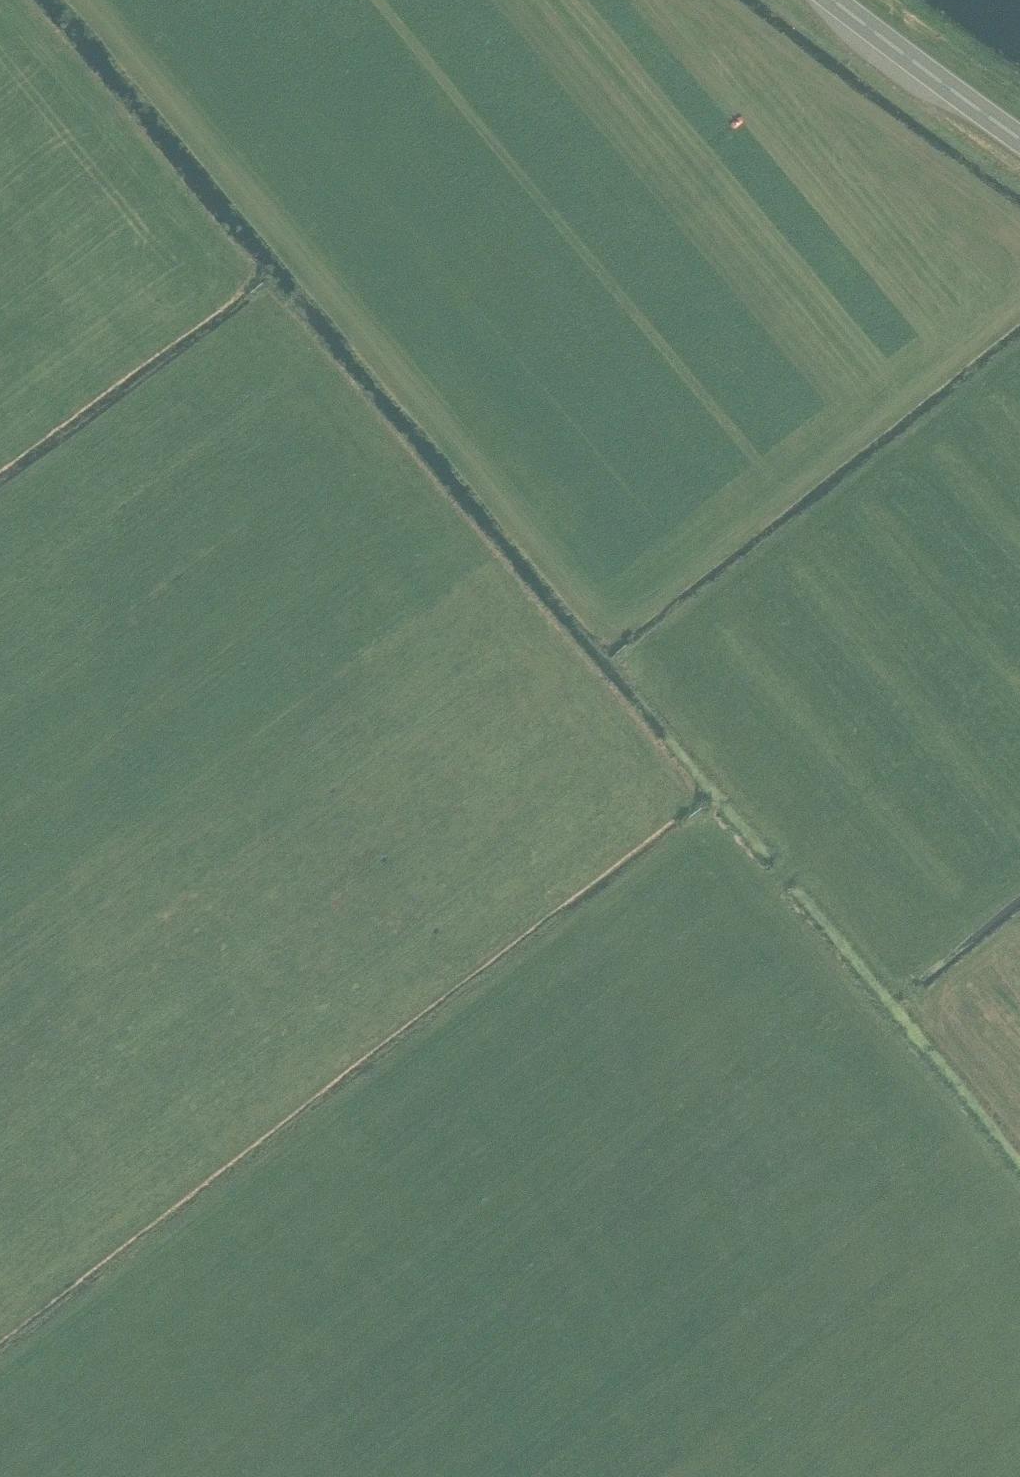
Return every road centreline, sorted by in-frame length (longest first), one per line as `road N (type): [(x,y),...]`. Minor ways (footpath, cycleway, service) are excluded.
road 1 (trunk): [(1019,140),(832,0)]

